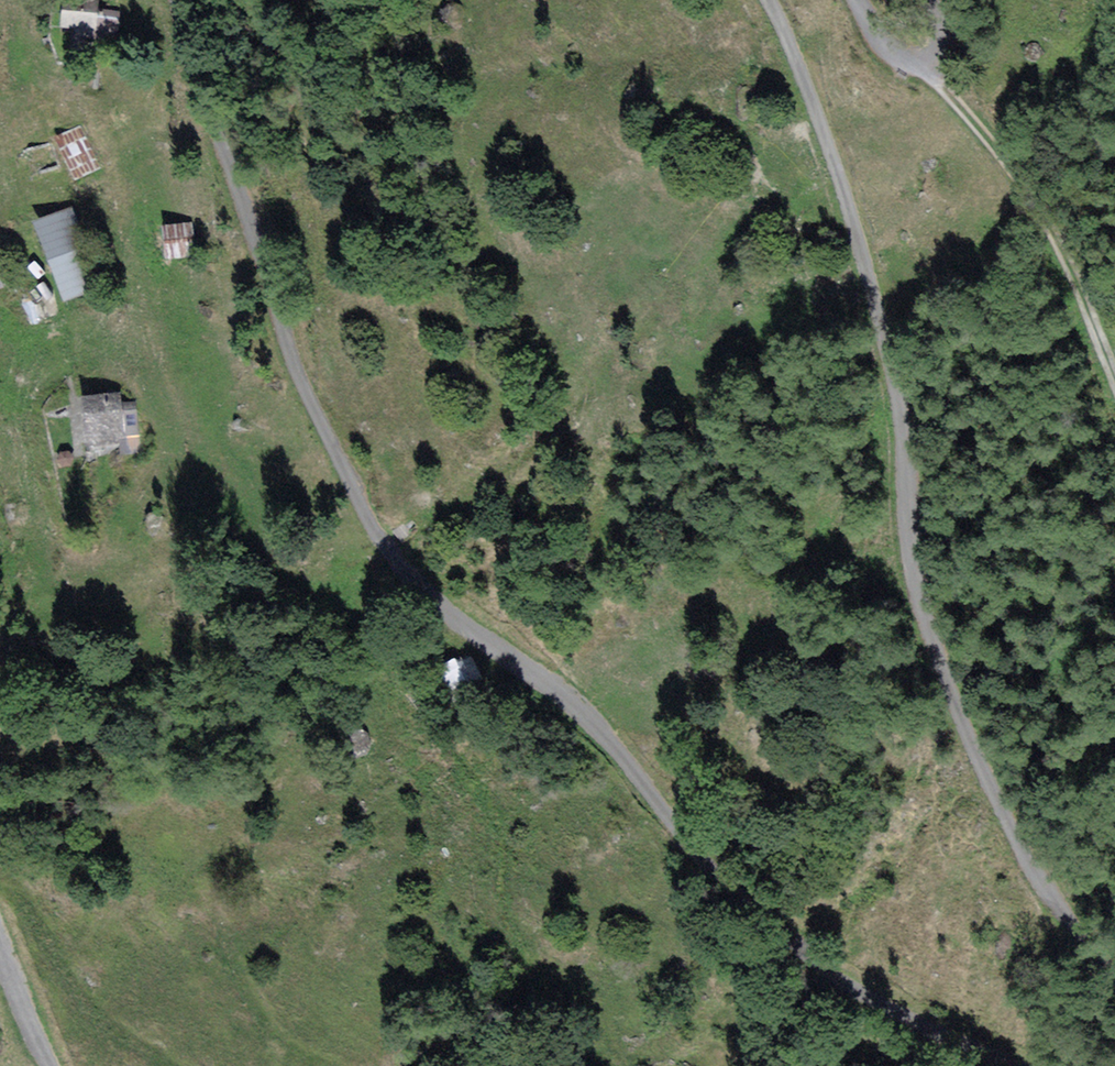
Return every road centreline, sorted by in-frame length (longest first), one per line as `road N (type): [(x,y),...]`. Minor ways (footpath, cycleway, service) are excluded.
road 1 (unclassified): [(188,0),(241,120),(286,337),(354,487),(438,610),(587,716),(676,826),(833,984),(1005,1065)]
road 2 (unclassified): [(1114,997),(1089,980),(1020,880),(946,698),(912,595),(902,447),(862,225),(769,0)]
road 3 (track): [(928,75),(1061,230),(1114,365)]
road 4 (unclassified): [(852,0),(898,68),(928,75),(937,40),(925,0)]
road 5 (unclassified): [(49,1065),(0,944)]

